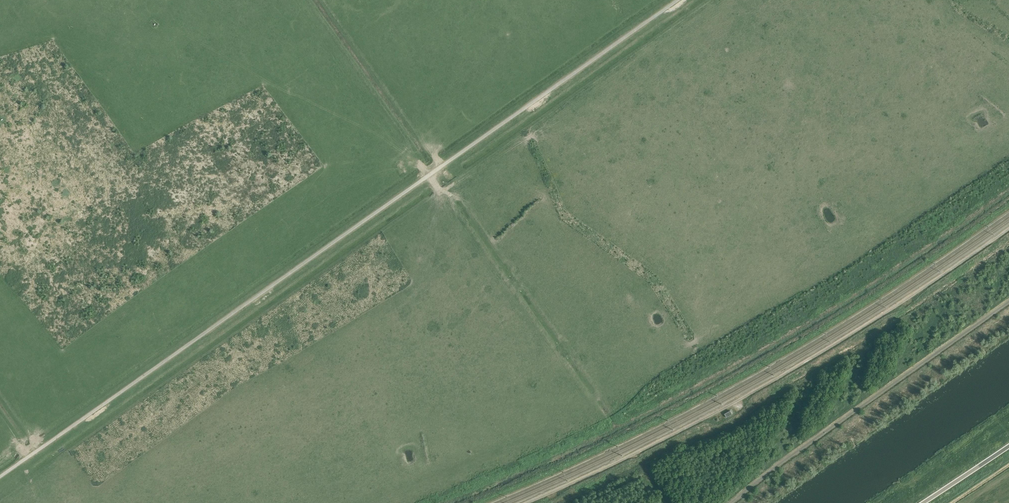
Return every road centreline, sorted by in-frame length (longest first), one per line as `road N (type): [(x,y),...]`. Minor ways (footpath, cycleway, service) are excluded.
road 1 (track): [(0,478),(680,0)]
road 2 (track): [(528,502),(784,375),(1008,229)]

